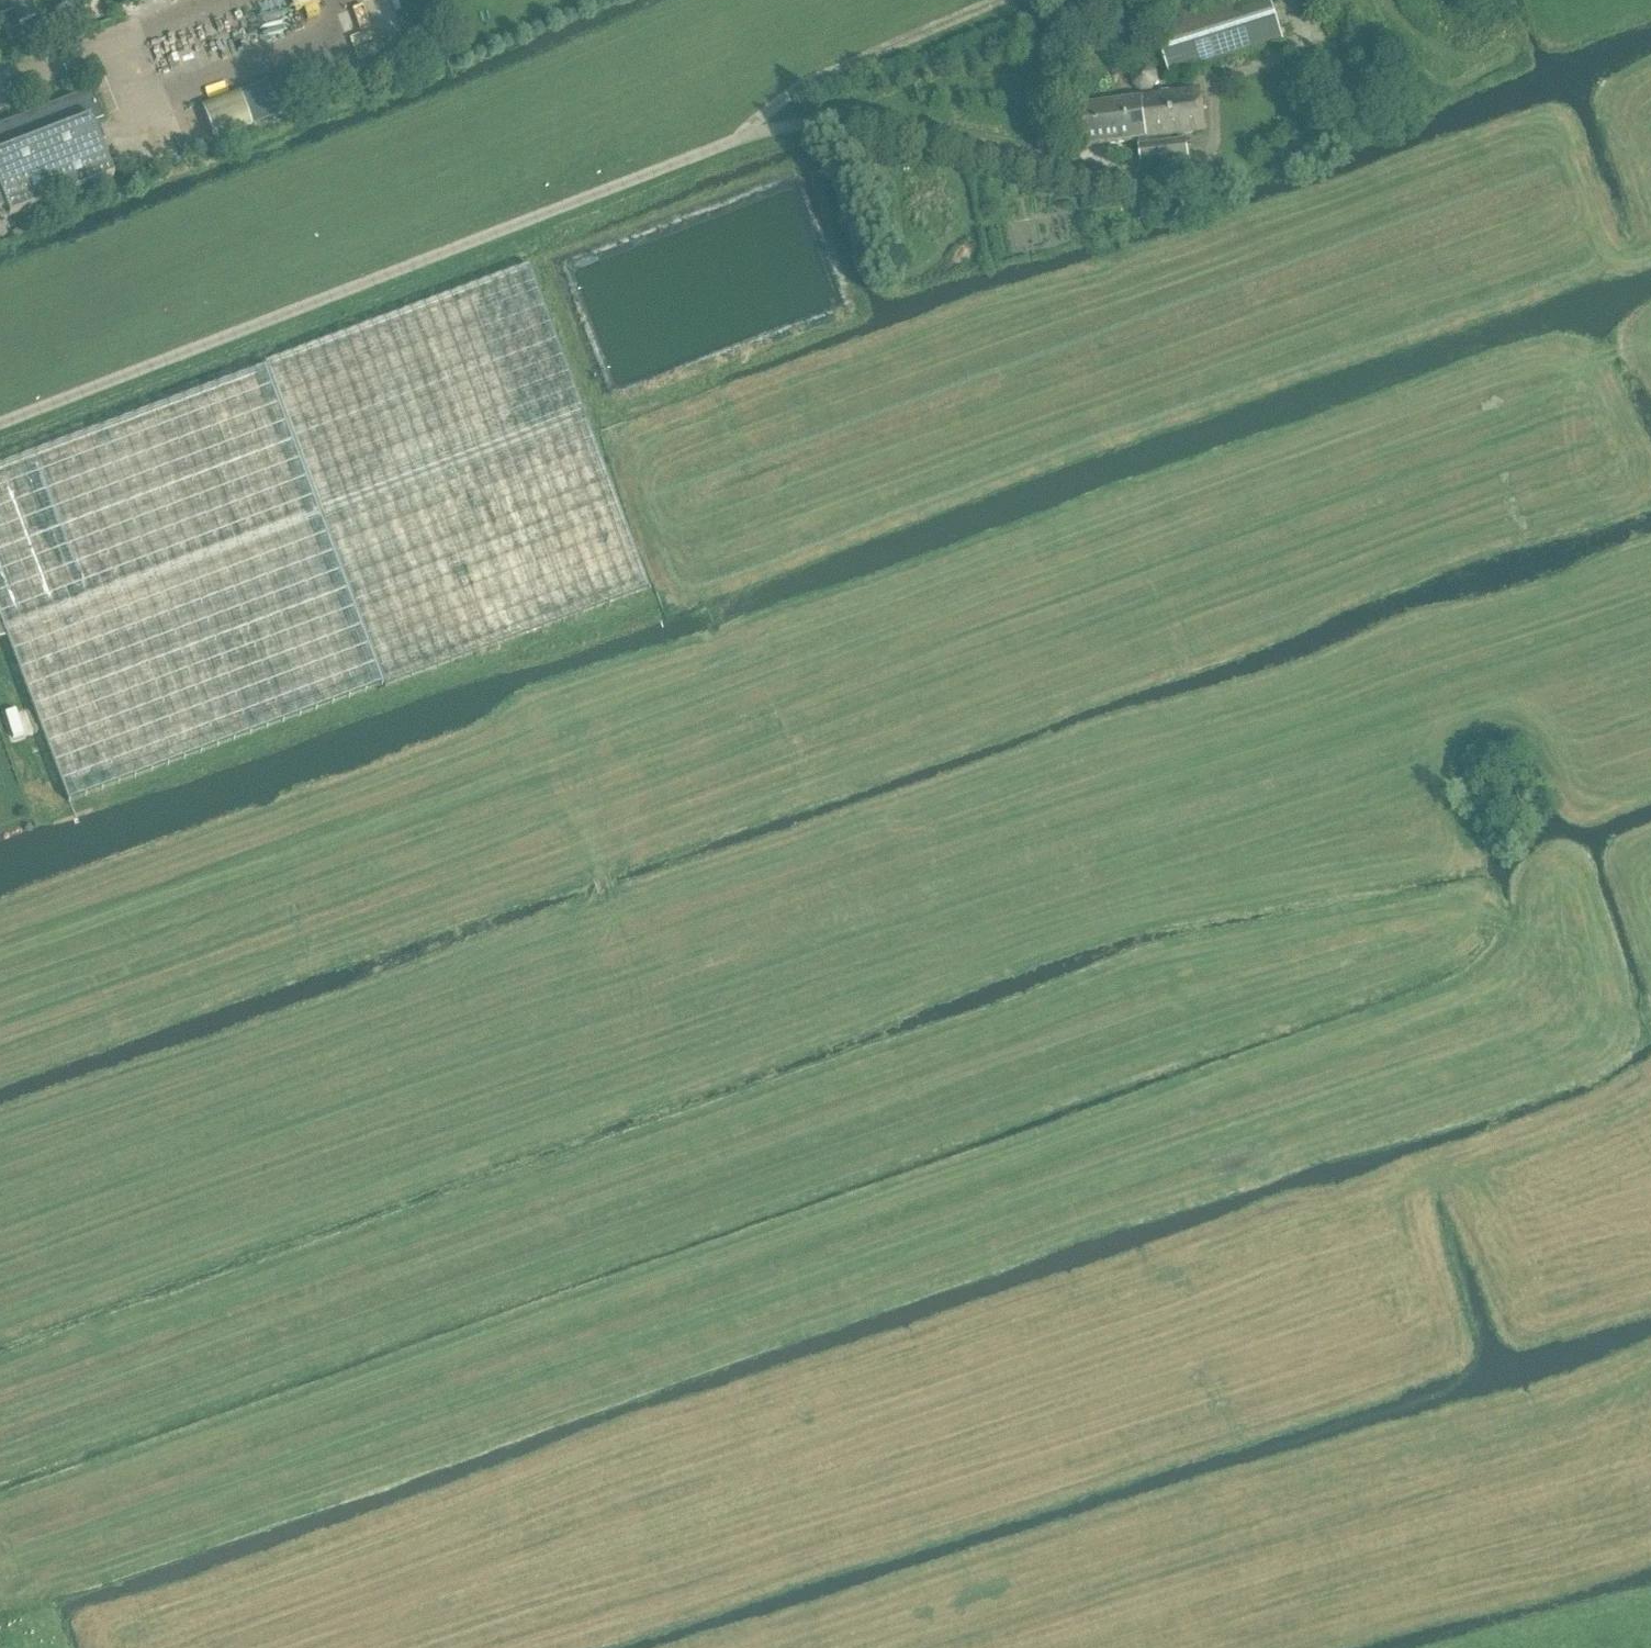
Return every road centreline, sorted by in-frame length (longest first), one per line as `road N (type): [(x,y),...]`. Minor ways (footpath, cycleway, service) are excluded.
road 1 (residential): [(48,608),(441,463)]
road 2 (residential): [(441,463),(507,438),(460,314)]

